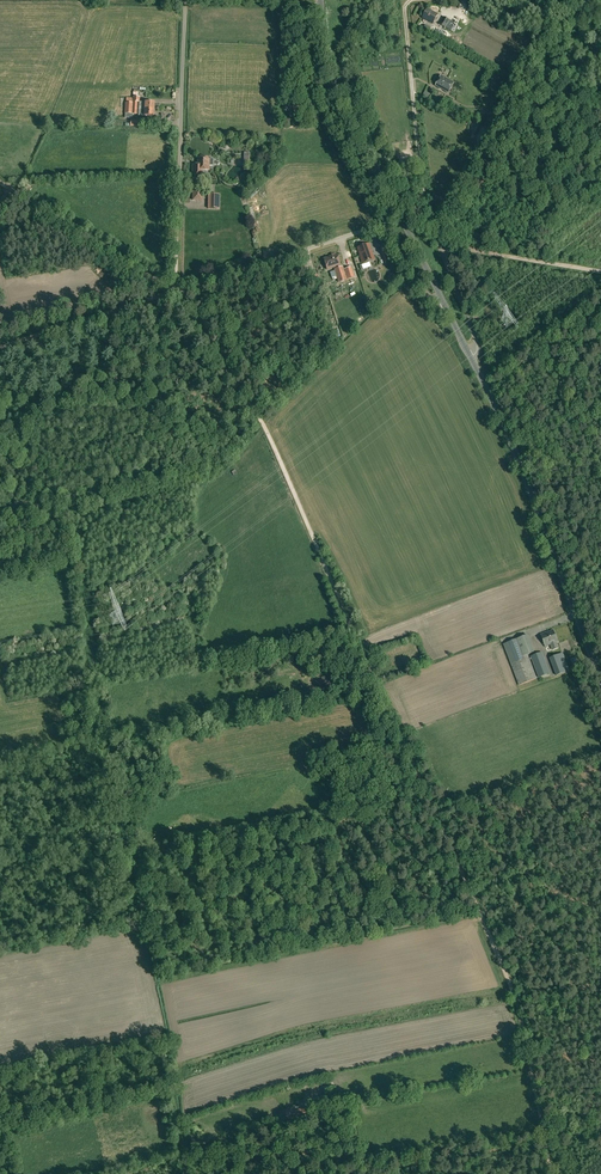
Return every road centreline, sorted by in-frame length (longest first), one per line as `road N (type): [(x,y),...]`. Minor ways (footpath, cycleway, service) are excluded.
road 1 (track): [(542,1123),(514,994),(454,853),(273,443),(178,293)]
road 2 (tertiary): [(600,683),(470,356)]
road 3 (tertiary): [(443,300),(336,85),(320,0)]
road 4 (track): [(454,853),(148,913)]
road 5 (unclassified): [(178,289),(179,0)]
road 6 (track): [(181,297),(129,371),(0,428)]
road 7 (track): [(428,216),(405,19),(411,0)]
road 8 (track): [(172,291),(0,181)]
road 9 (residential): [(443,300),(430,296),(381,228),(279,258)]
road 10 (track): [(0,346),(178,289)]
road 11 (track): [(440,249),(600,271)]
road 12 (unclassified): [(470,356),(476,341),(428,216)]
road 13 (track): [(548,1150),(409,1173)]
road 14 (track): [(385,230),(323,106)]

